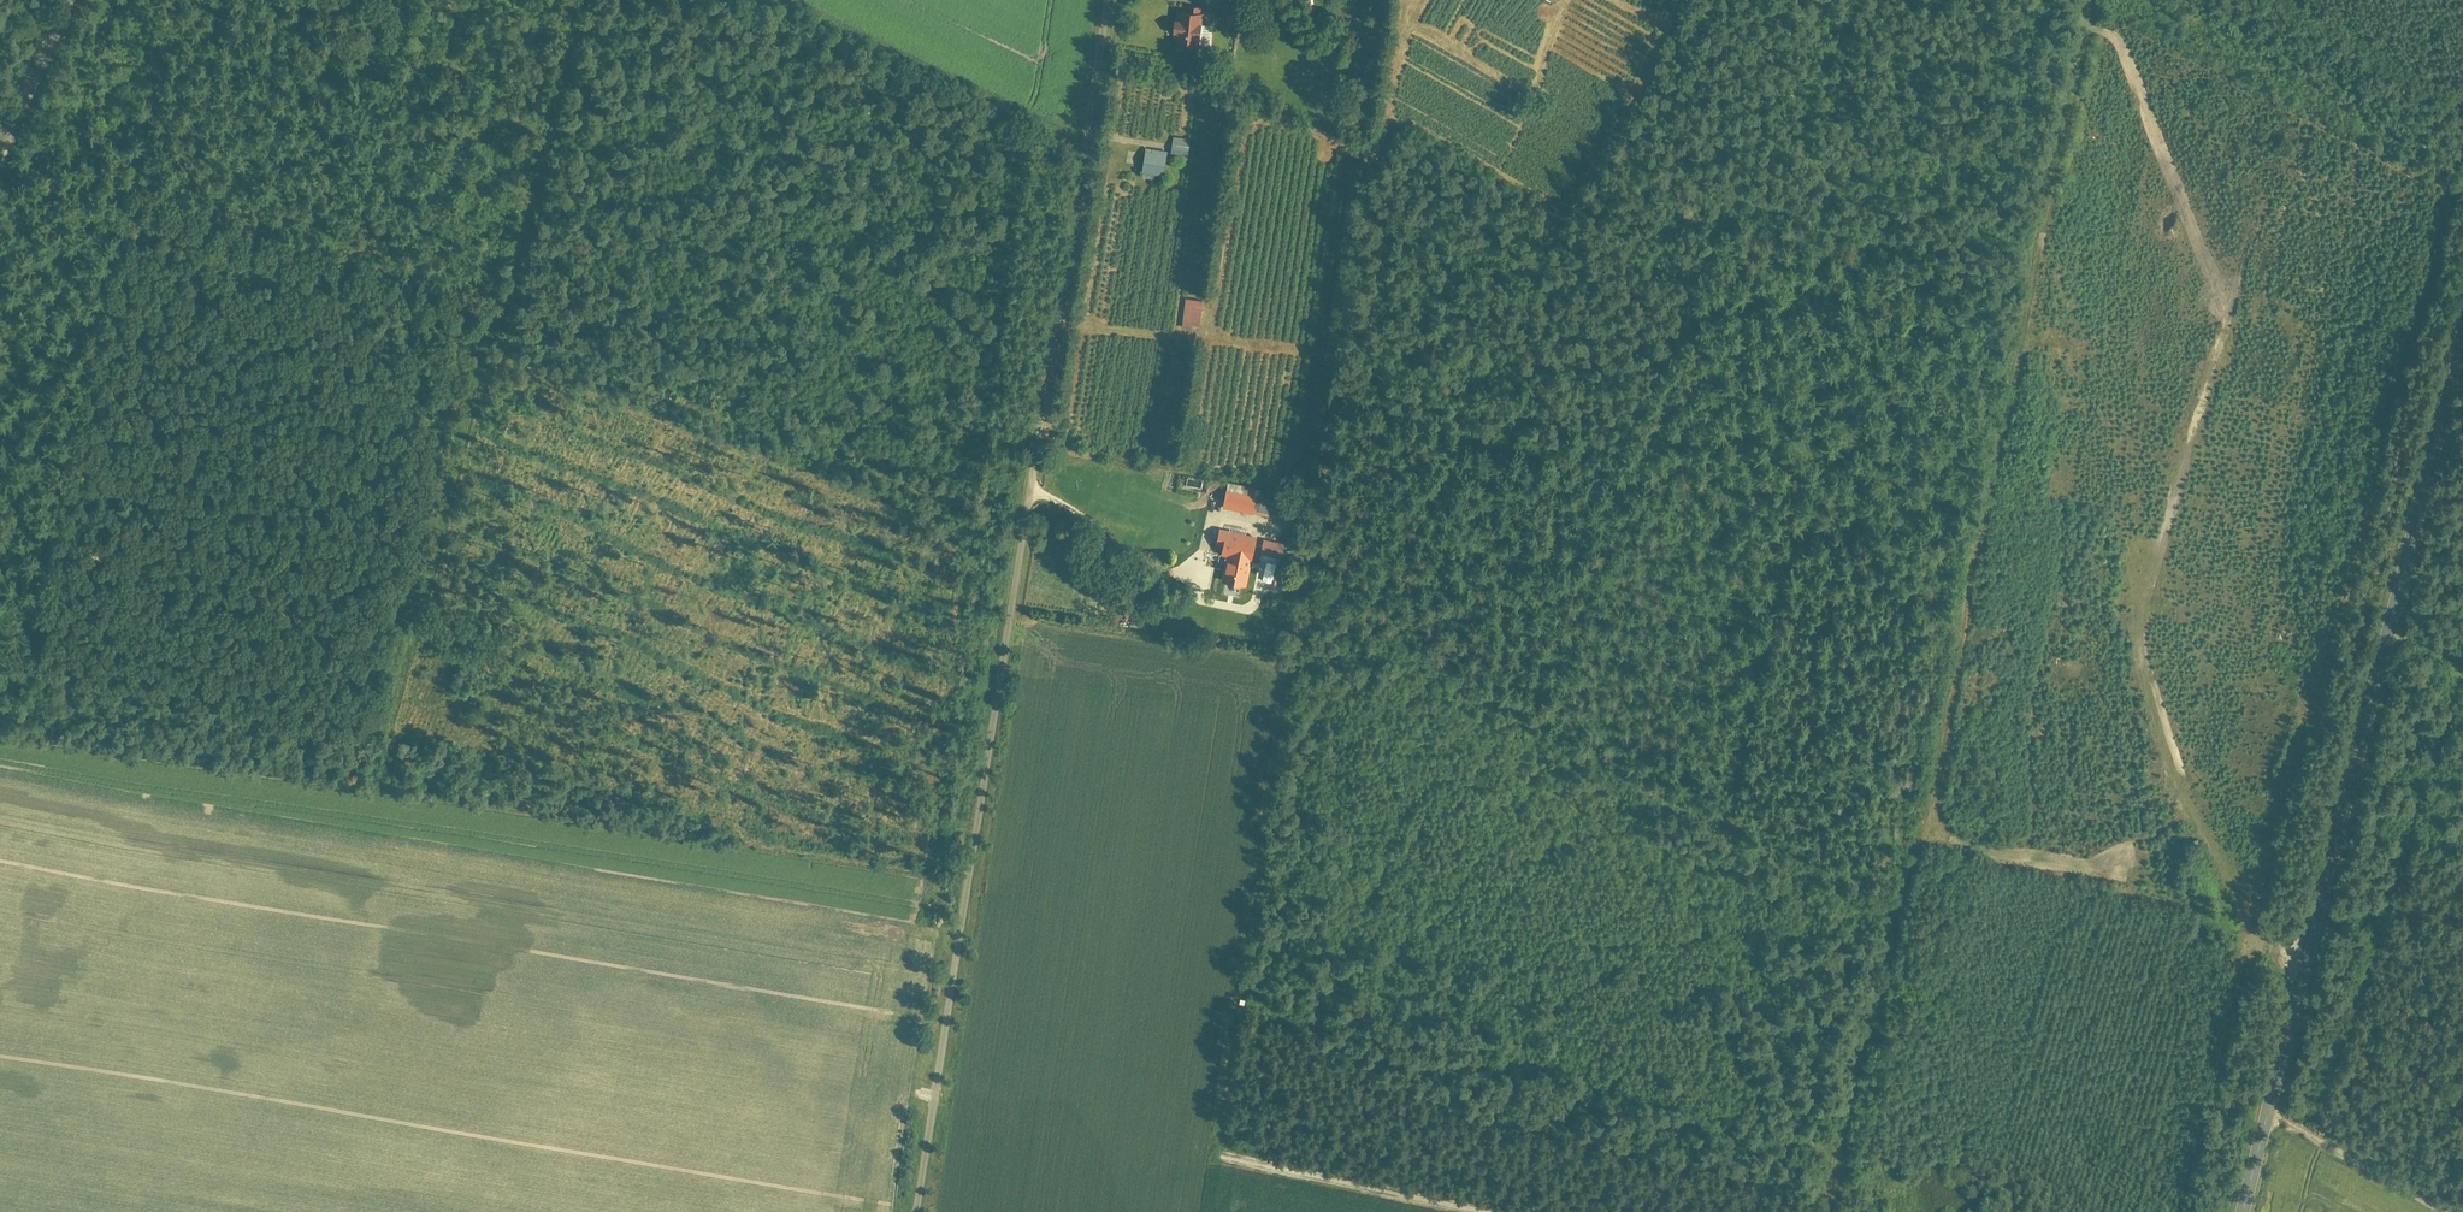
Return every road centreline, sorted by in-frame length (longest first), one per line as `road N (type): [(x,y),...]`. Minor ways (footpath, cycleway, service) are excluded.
road 1 (residential): [(1109,0),(920,1211)]
road 2 (tertiary): [(2462,350),(2245,1211)]
road 3 (residential): [(0,154),(71,0)]

